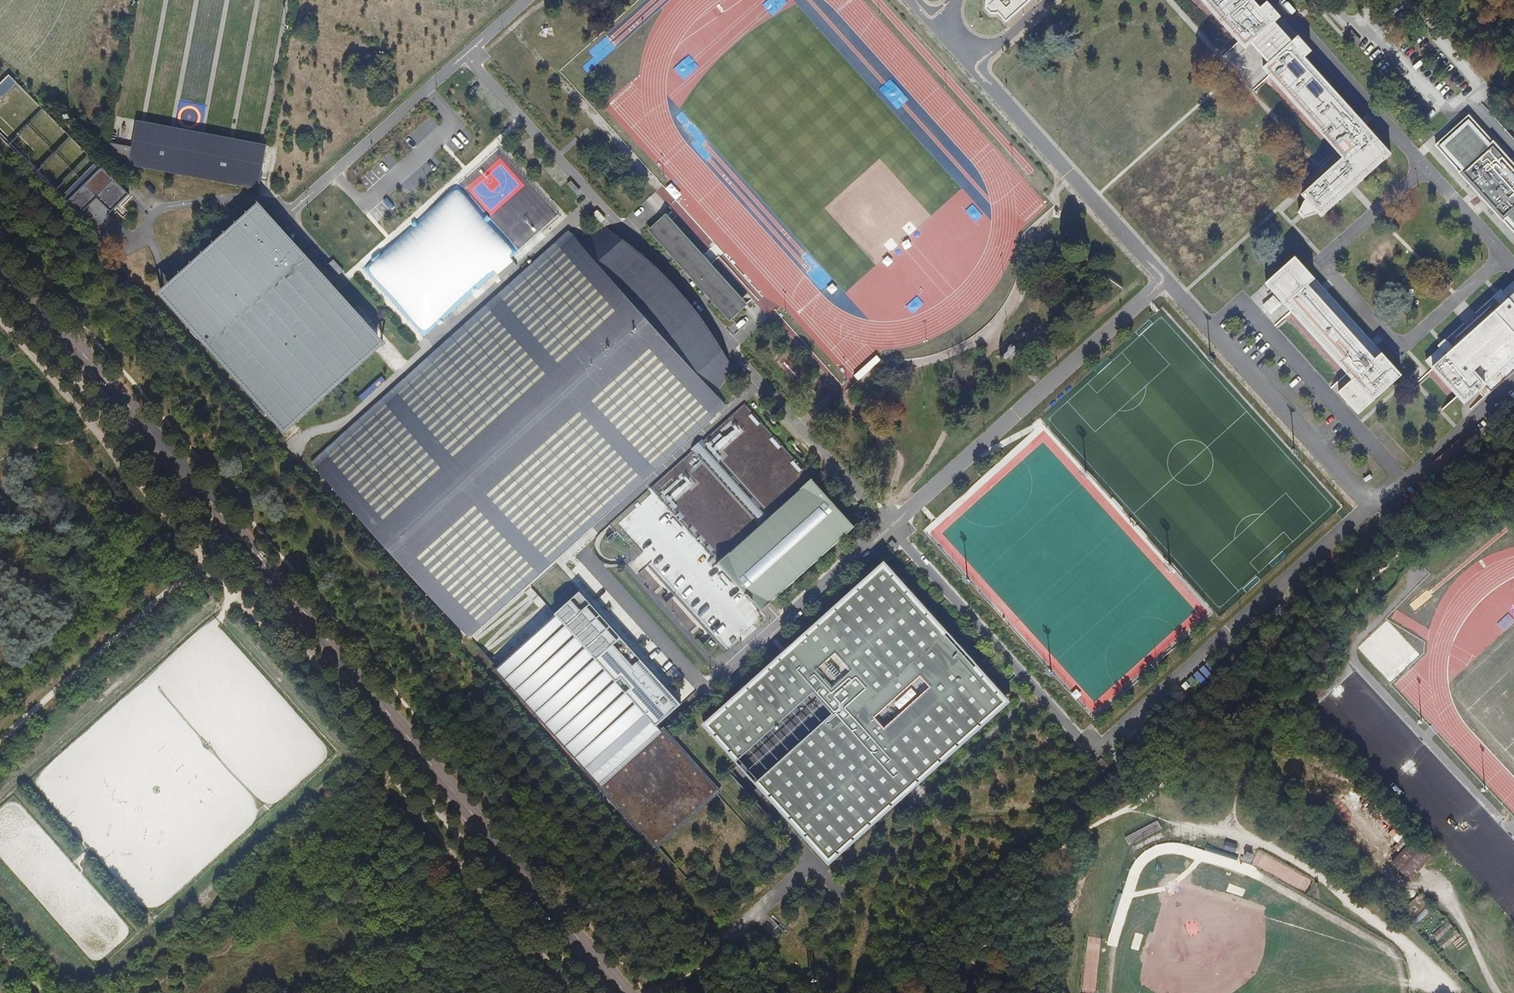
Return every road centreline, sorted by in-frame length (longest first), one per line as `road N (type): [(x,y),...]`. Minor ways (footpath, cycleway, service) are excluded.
road 1 (tertiary): [(0,260),(624,992)]
road 2 (track): [(1452,992),(1392,934),(1303,868),(1218,827),(1231,799)]

